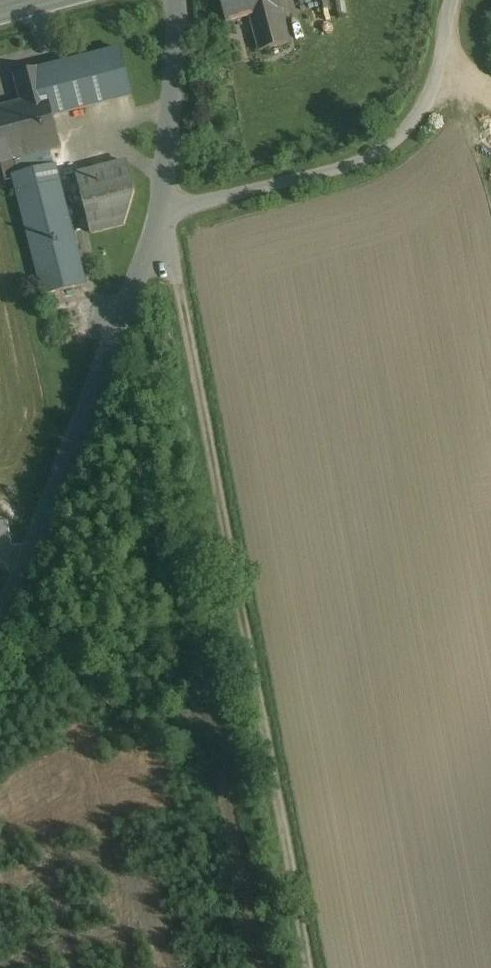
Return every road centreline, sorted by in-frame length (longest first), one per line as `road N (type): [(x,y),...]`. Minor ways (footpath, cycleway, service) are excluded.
road 1 (track): [(161,236),(179,289),(309,967)]
road 2 (unclassified): [(0,611),(161,236),(161,210)]
road 3 (unclassified): [(161,210),(377,151),(421,114),(436,83),(451,0)]
road 4 (unclassified): [(161,210),(180,0)]

